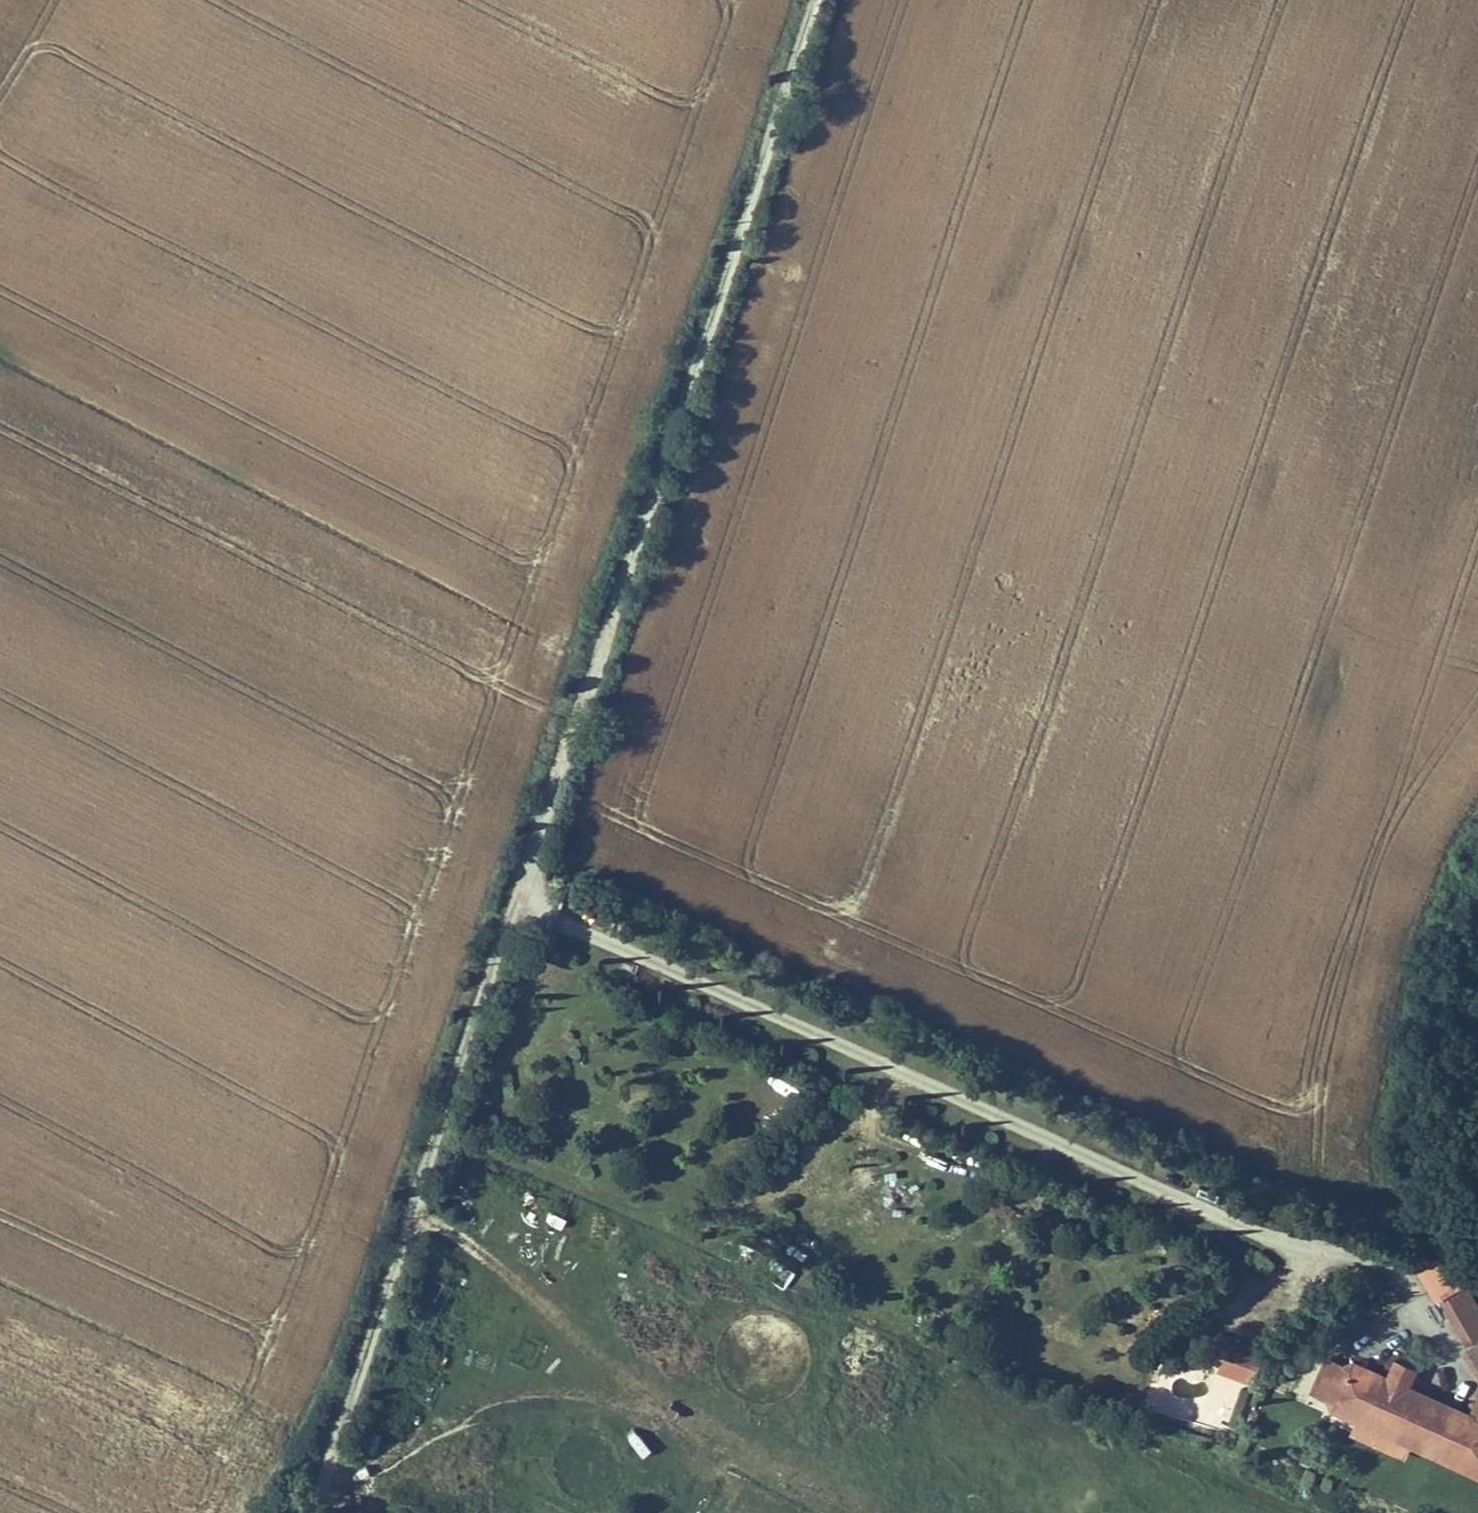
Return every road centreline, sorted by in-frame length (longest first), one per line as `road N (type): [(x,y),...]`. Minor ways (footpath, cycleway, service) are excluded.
road 1 (track): [(318,1478),(354,1472),(471,1416),(594,1398),(652,1411),(887,1512)]

